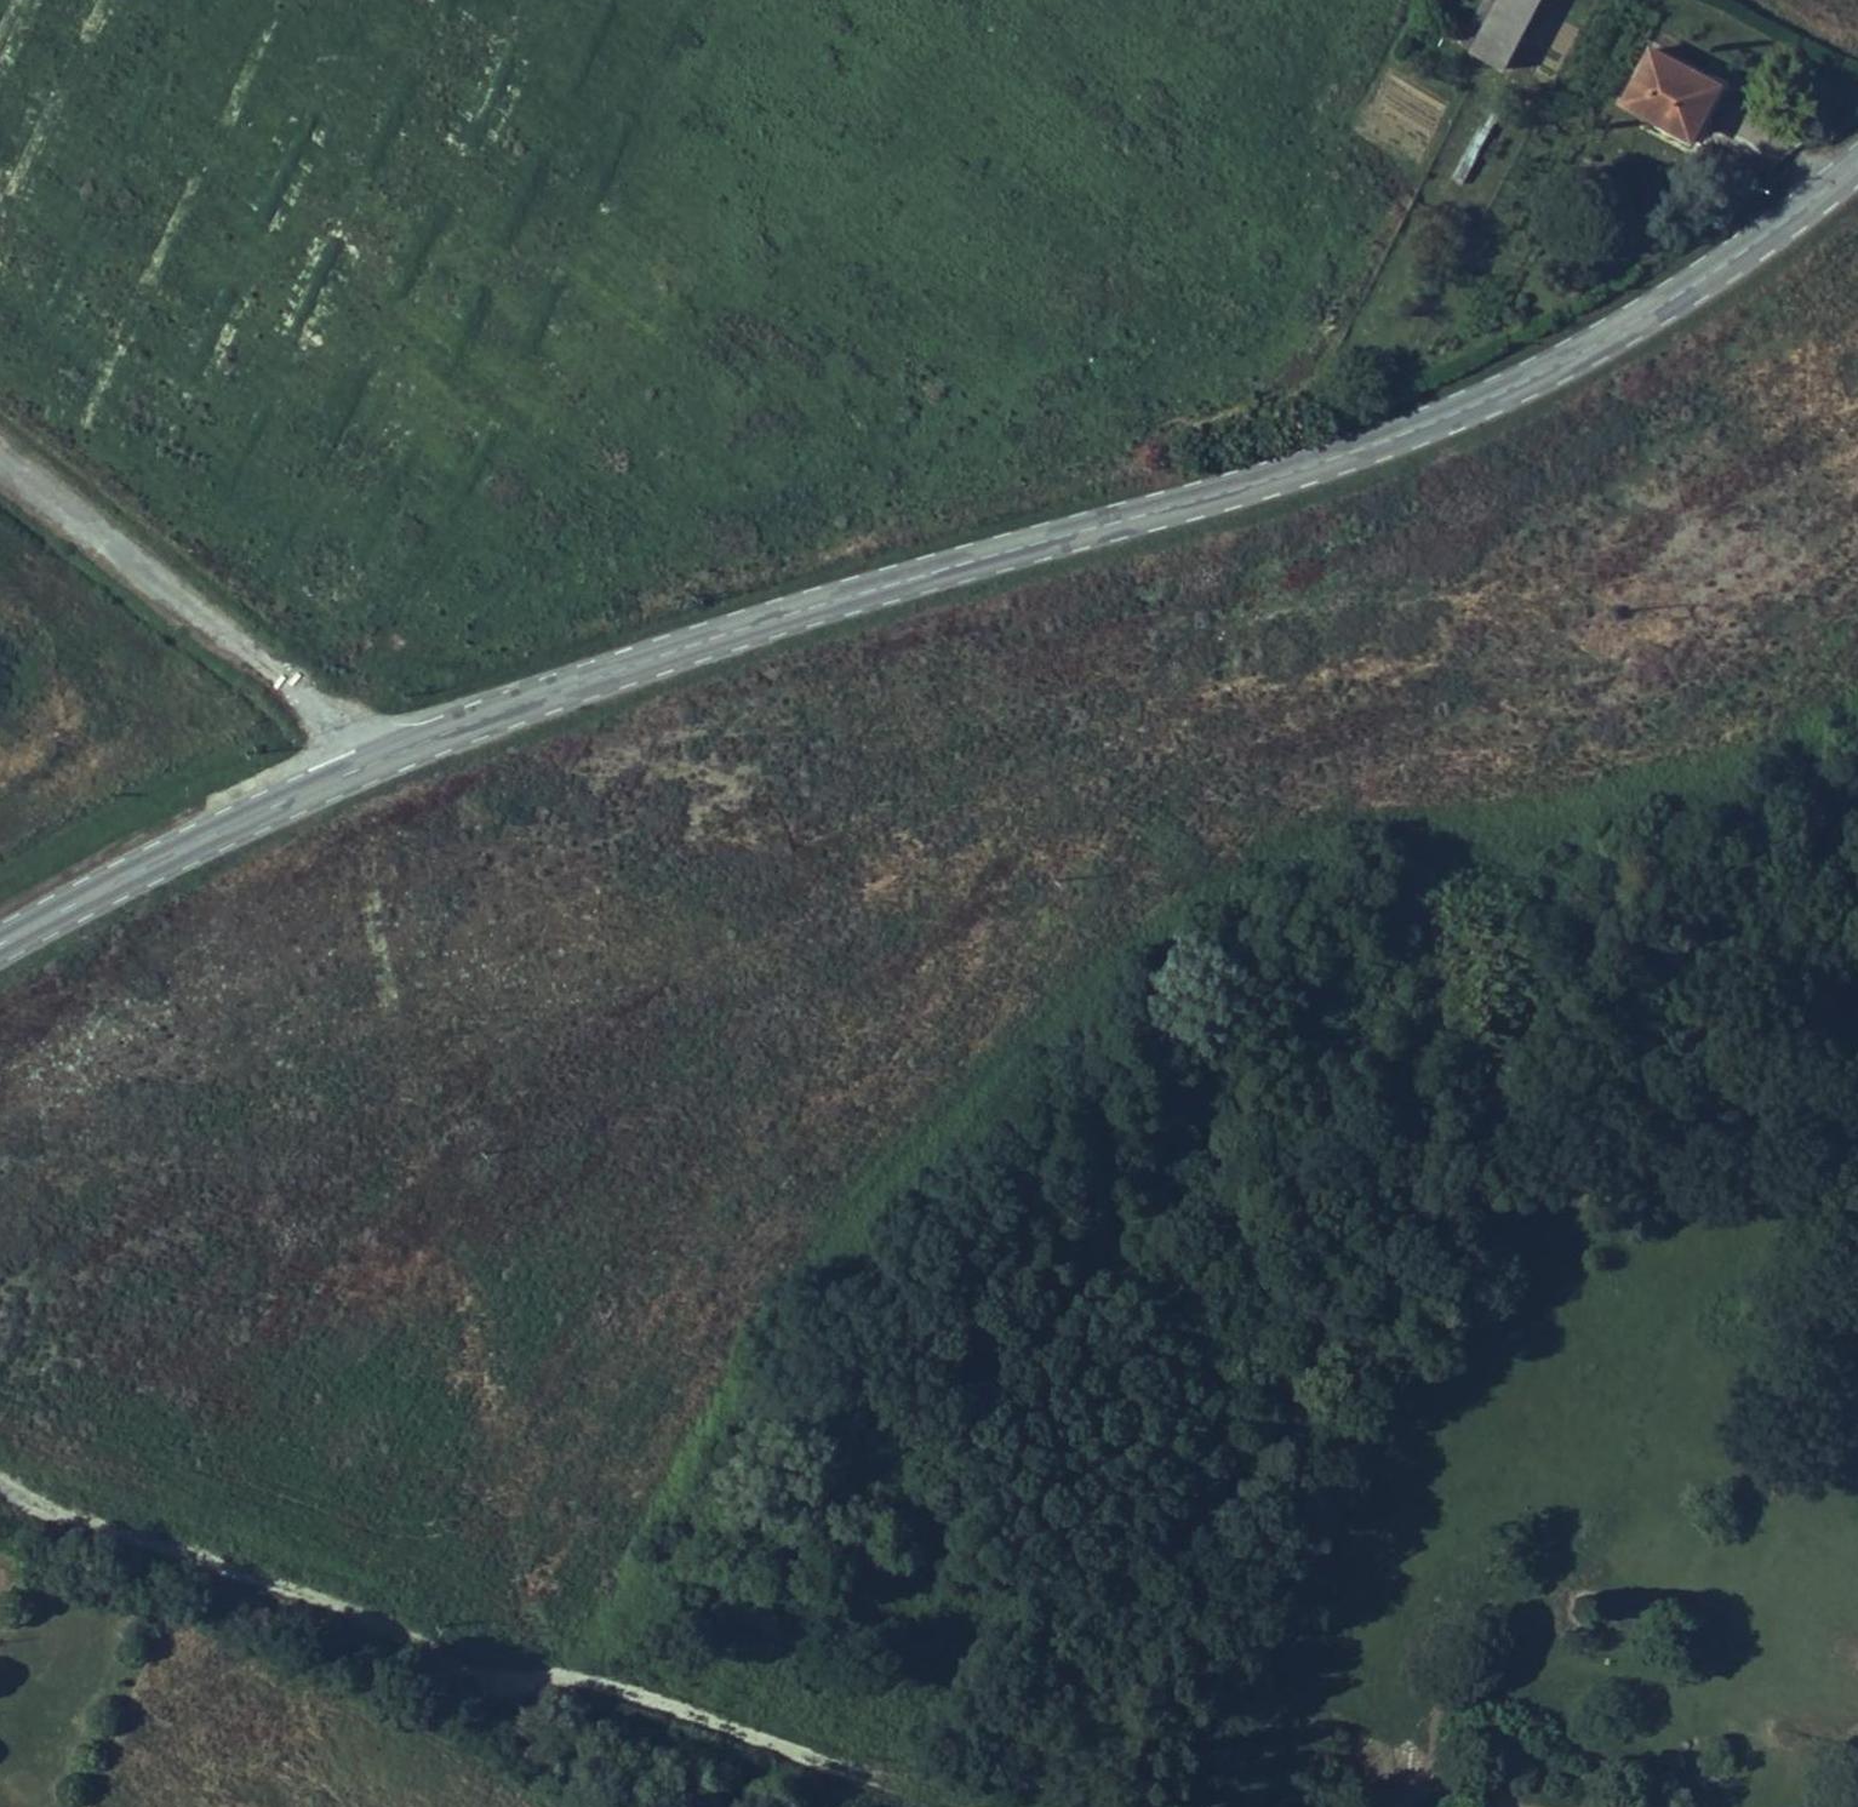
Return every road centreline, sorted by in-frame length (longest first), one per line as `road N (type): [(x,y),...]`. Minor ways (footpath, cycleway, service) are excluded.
road 1 (secondary): [(1857,165),(1660,307),(1444,418),(1277,477),(734,632),(529,702),(324,784),(0,945)]

